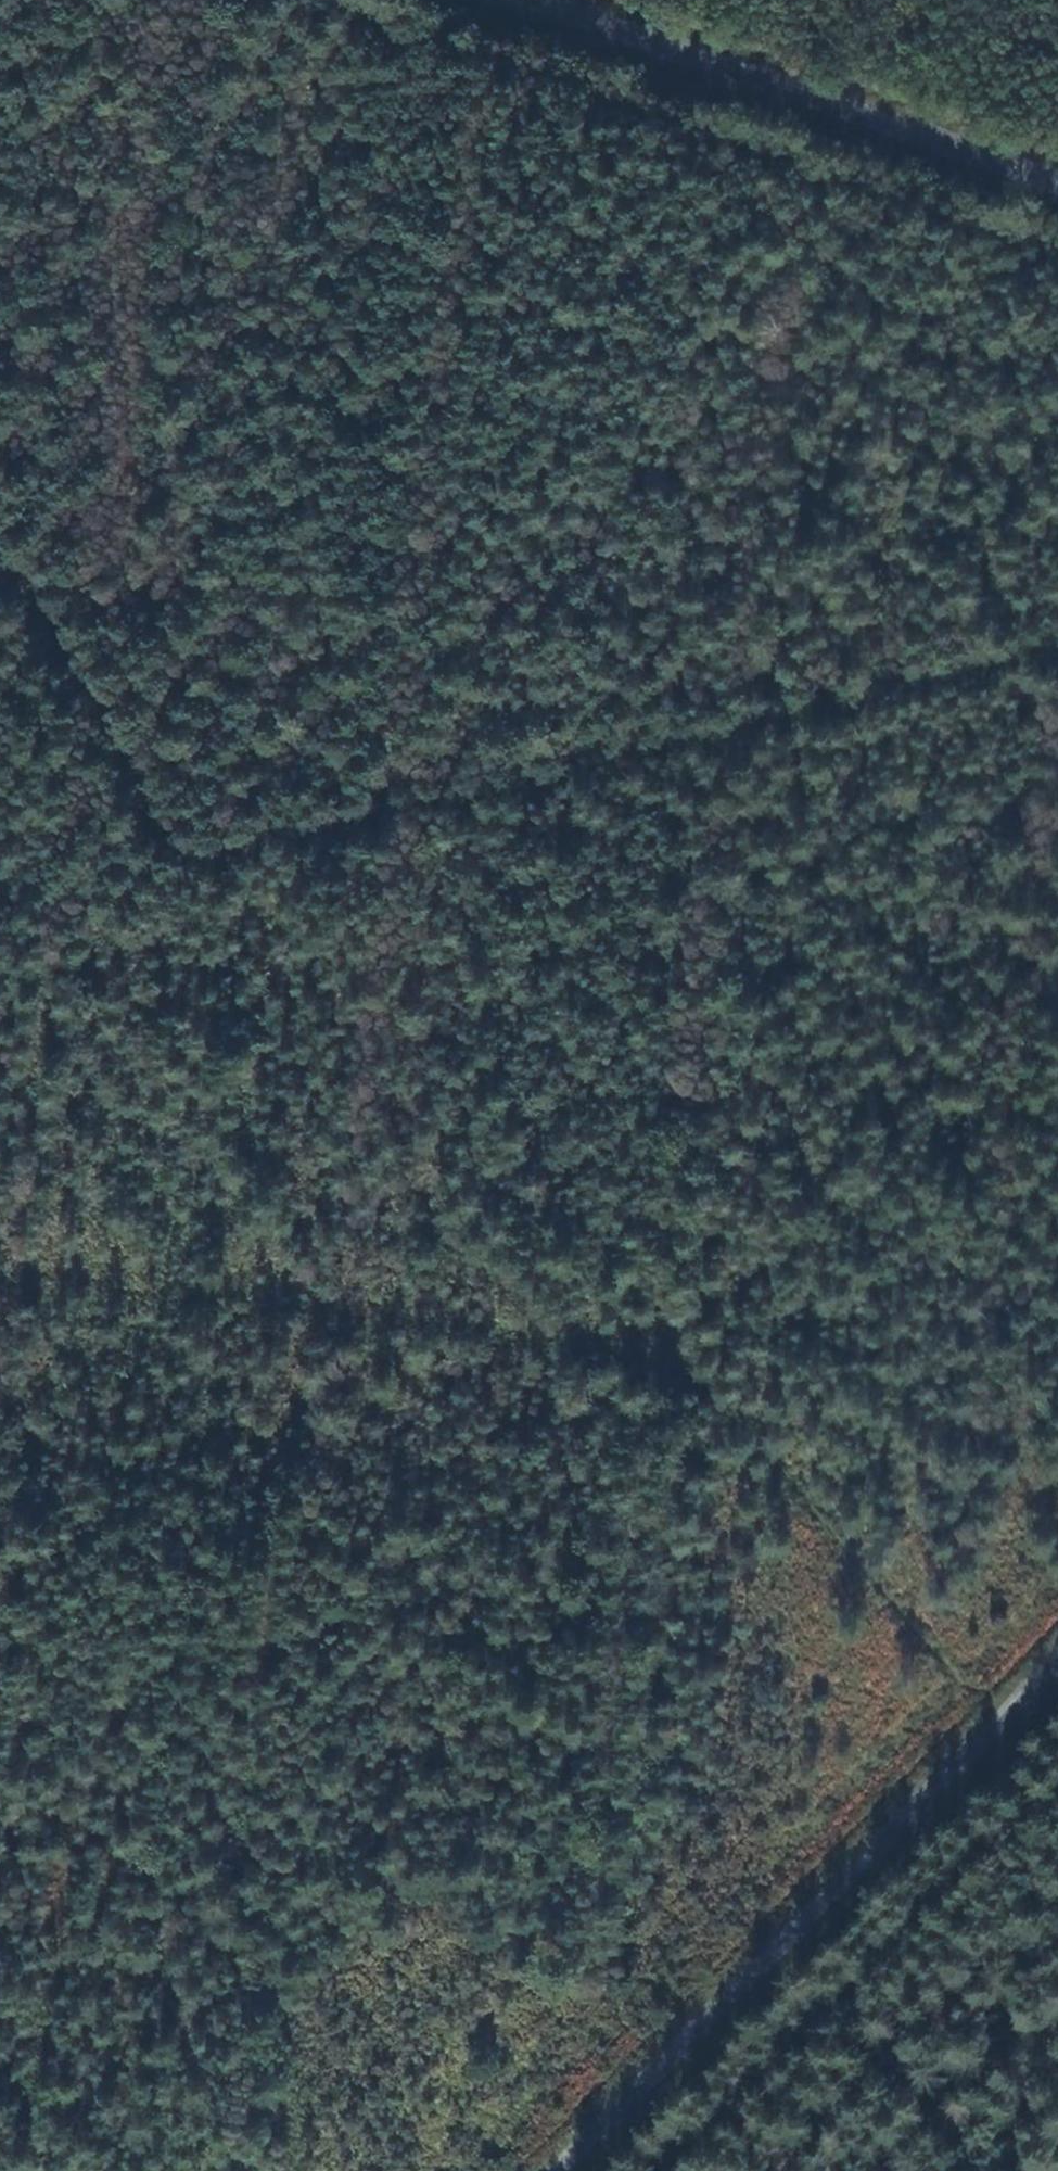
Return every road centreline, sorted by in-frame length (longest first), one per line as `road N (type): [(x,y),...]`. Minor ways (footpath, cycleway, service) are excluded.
road 1 (track): [(559,2170),(1057,1669)]
road 2 (tertiary): [(1057,179),(541,0)]

